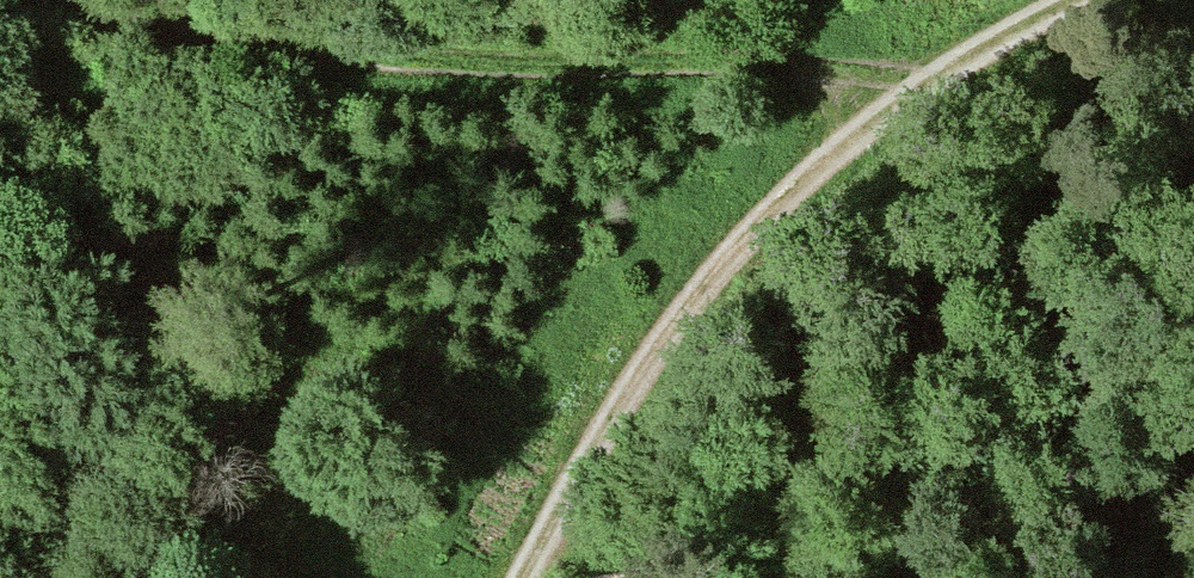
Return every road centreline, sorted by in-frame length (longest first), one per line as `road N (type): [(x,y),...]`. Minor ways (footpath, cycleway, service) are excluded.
road 1 (track): [(522,577),(670,325),(810,171),(898,103),(1106,0)]
road 2 (track): [(898,103),(805,68),(734,55),(483,61),(178,36),(106,0)]

